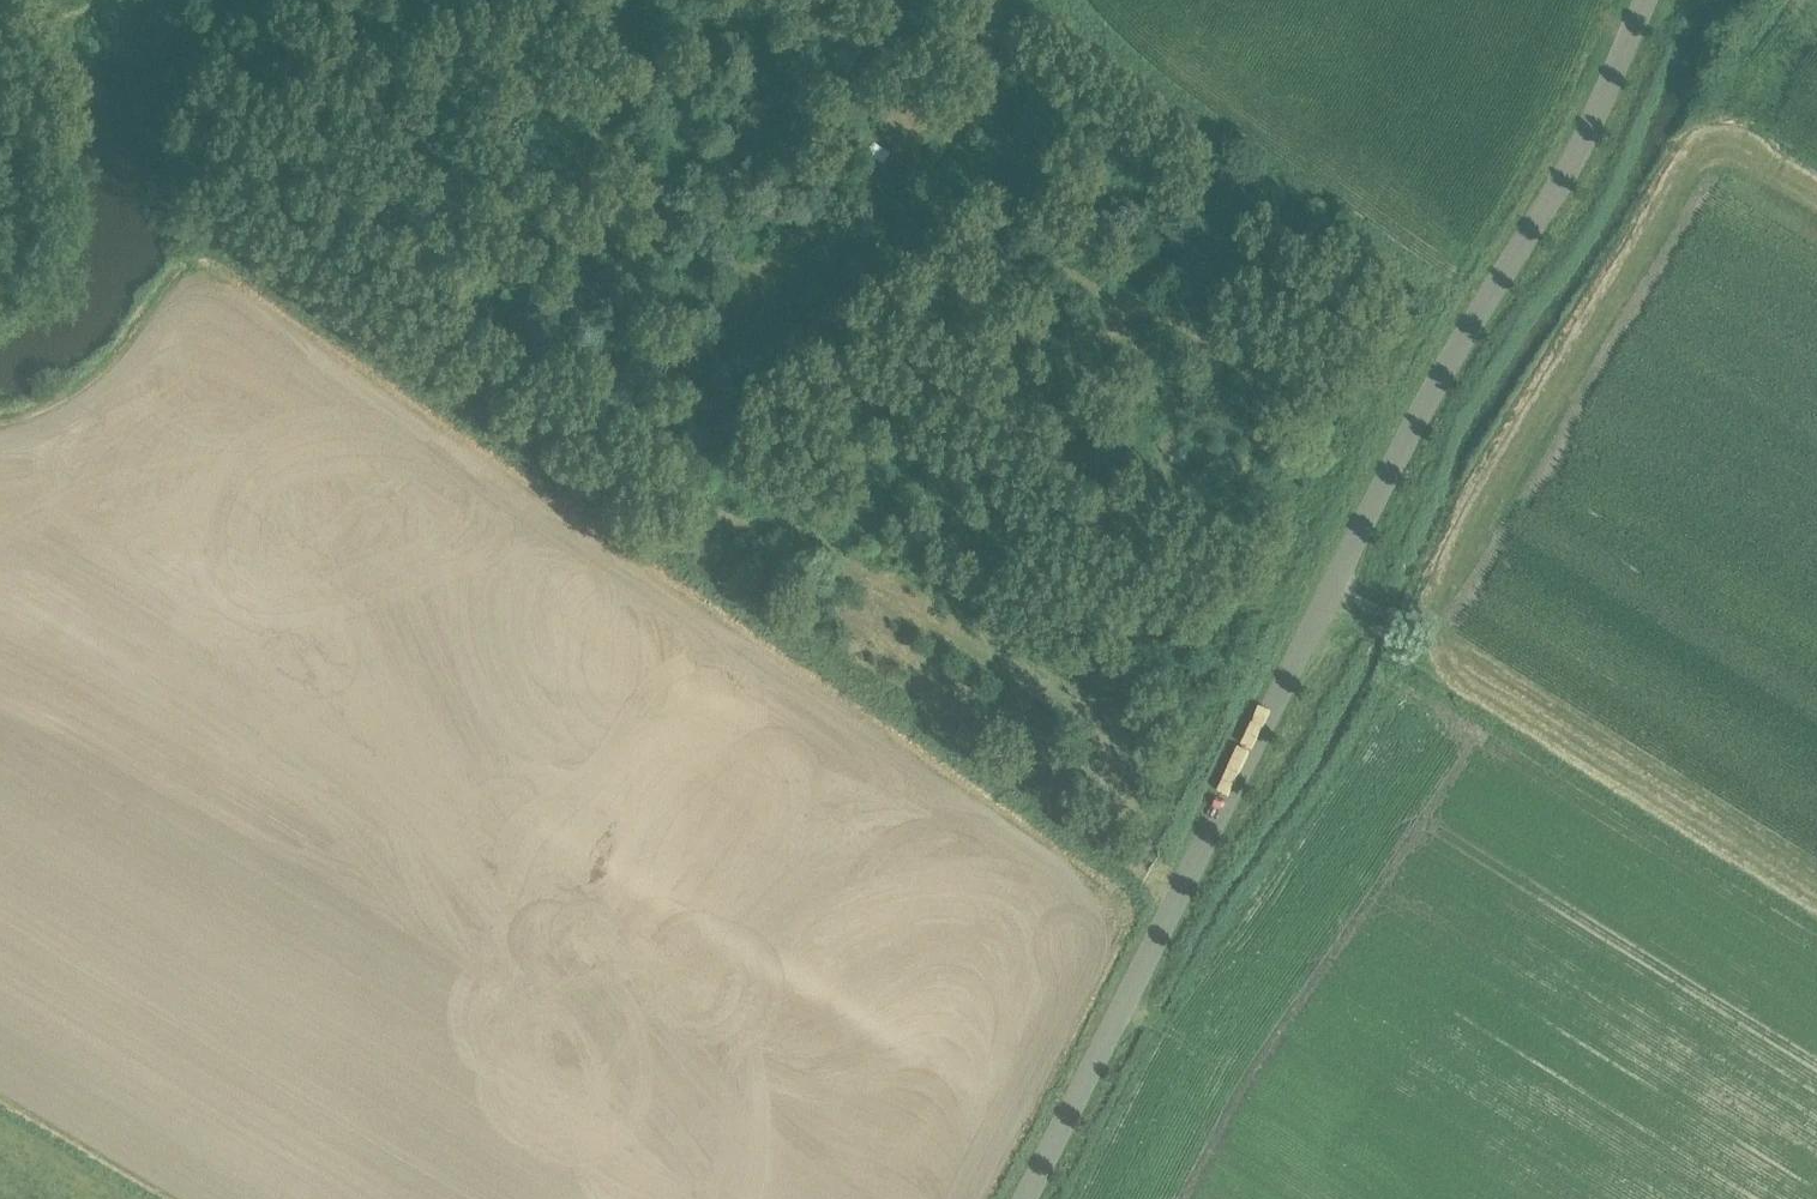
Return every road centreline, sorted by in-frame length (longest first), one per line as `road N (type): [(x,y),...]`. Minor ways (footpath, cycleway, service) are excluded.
road 1 (unclassified): [(1025,1198),(1401,448),(1572,163),(1645,0)]

